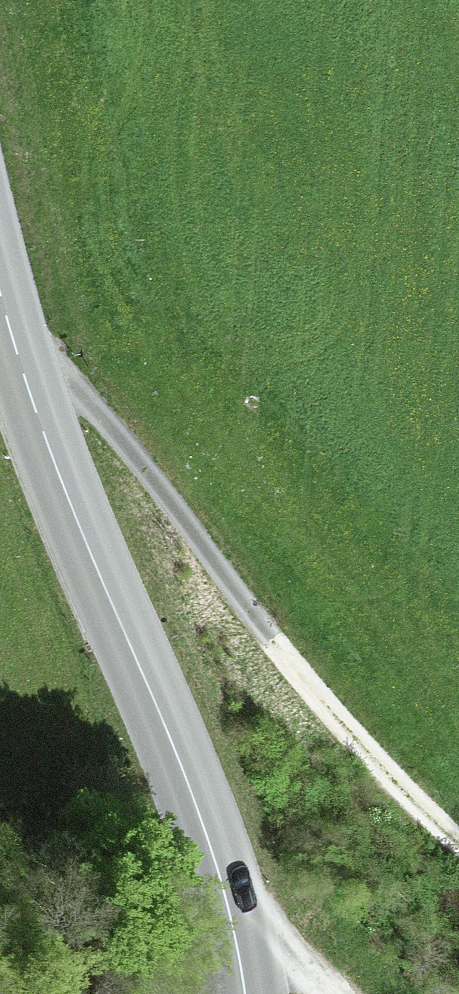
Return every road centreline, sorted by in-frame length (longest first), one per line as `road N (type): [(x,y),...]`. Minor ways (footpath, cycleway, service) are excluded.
road 1 (primary): [(242,993),(224,875),(53,462),(0,301)]
road 2 (track): [(458,845),(351,737),(170,501),(77,396),(25,383)]

